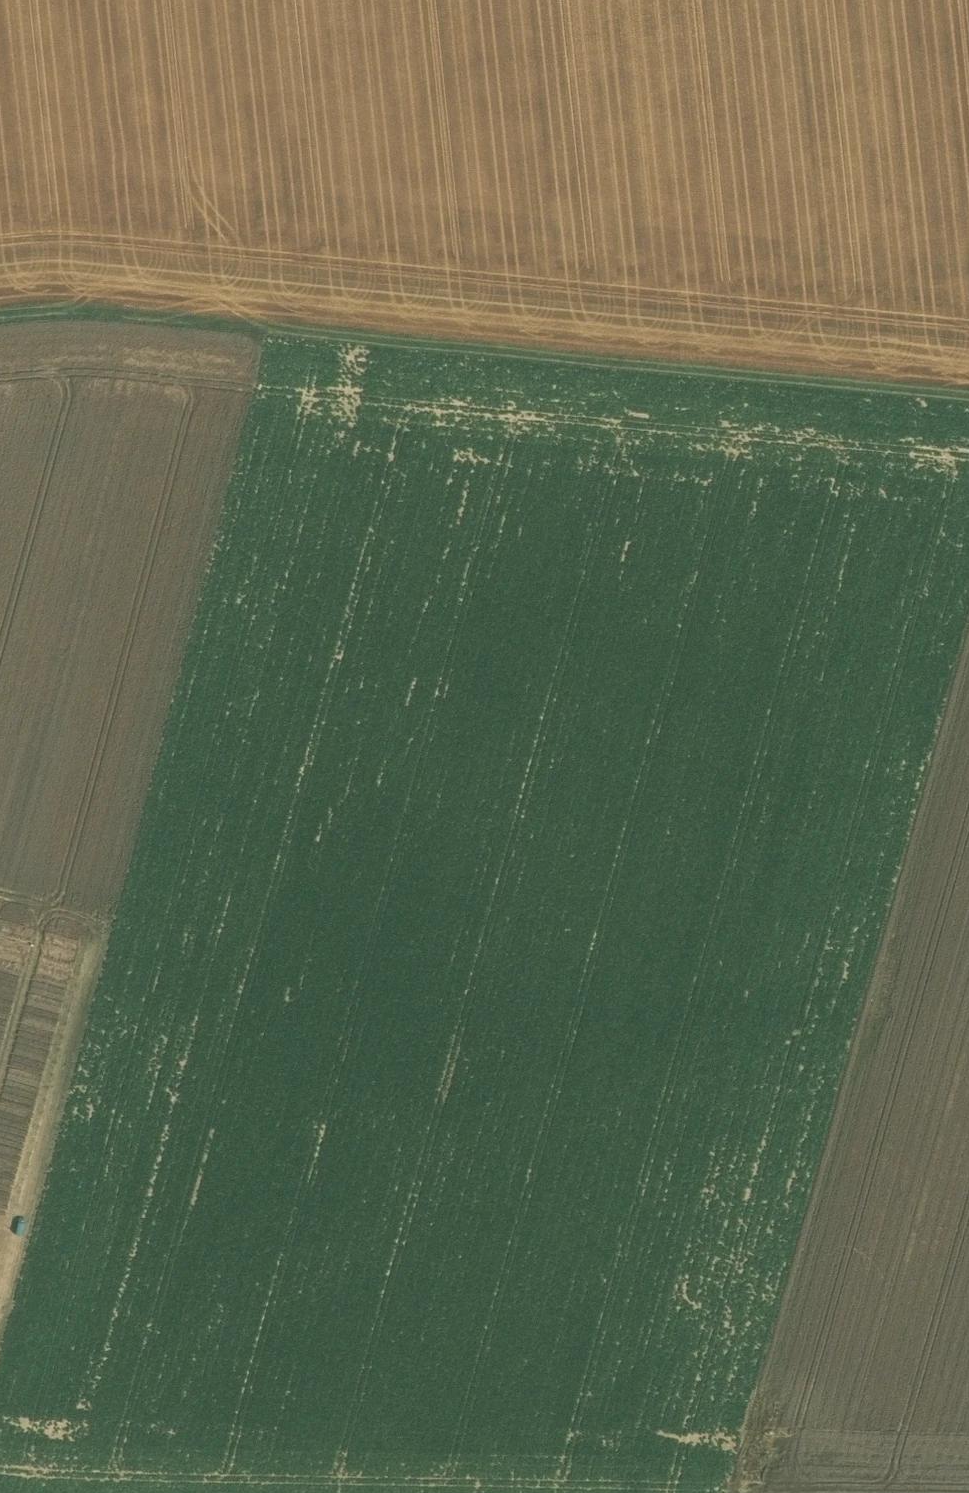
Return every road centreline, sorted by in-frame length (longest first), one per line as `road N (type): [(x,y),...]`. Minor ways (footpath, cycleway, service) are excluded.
road 1 (track): [(0,320),(46,315),(968,401)]

